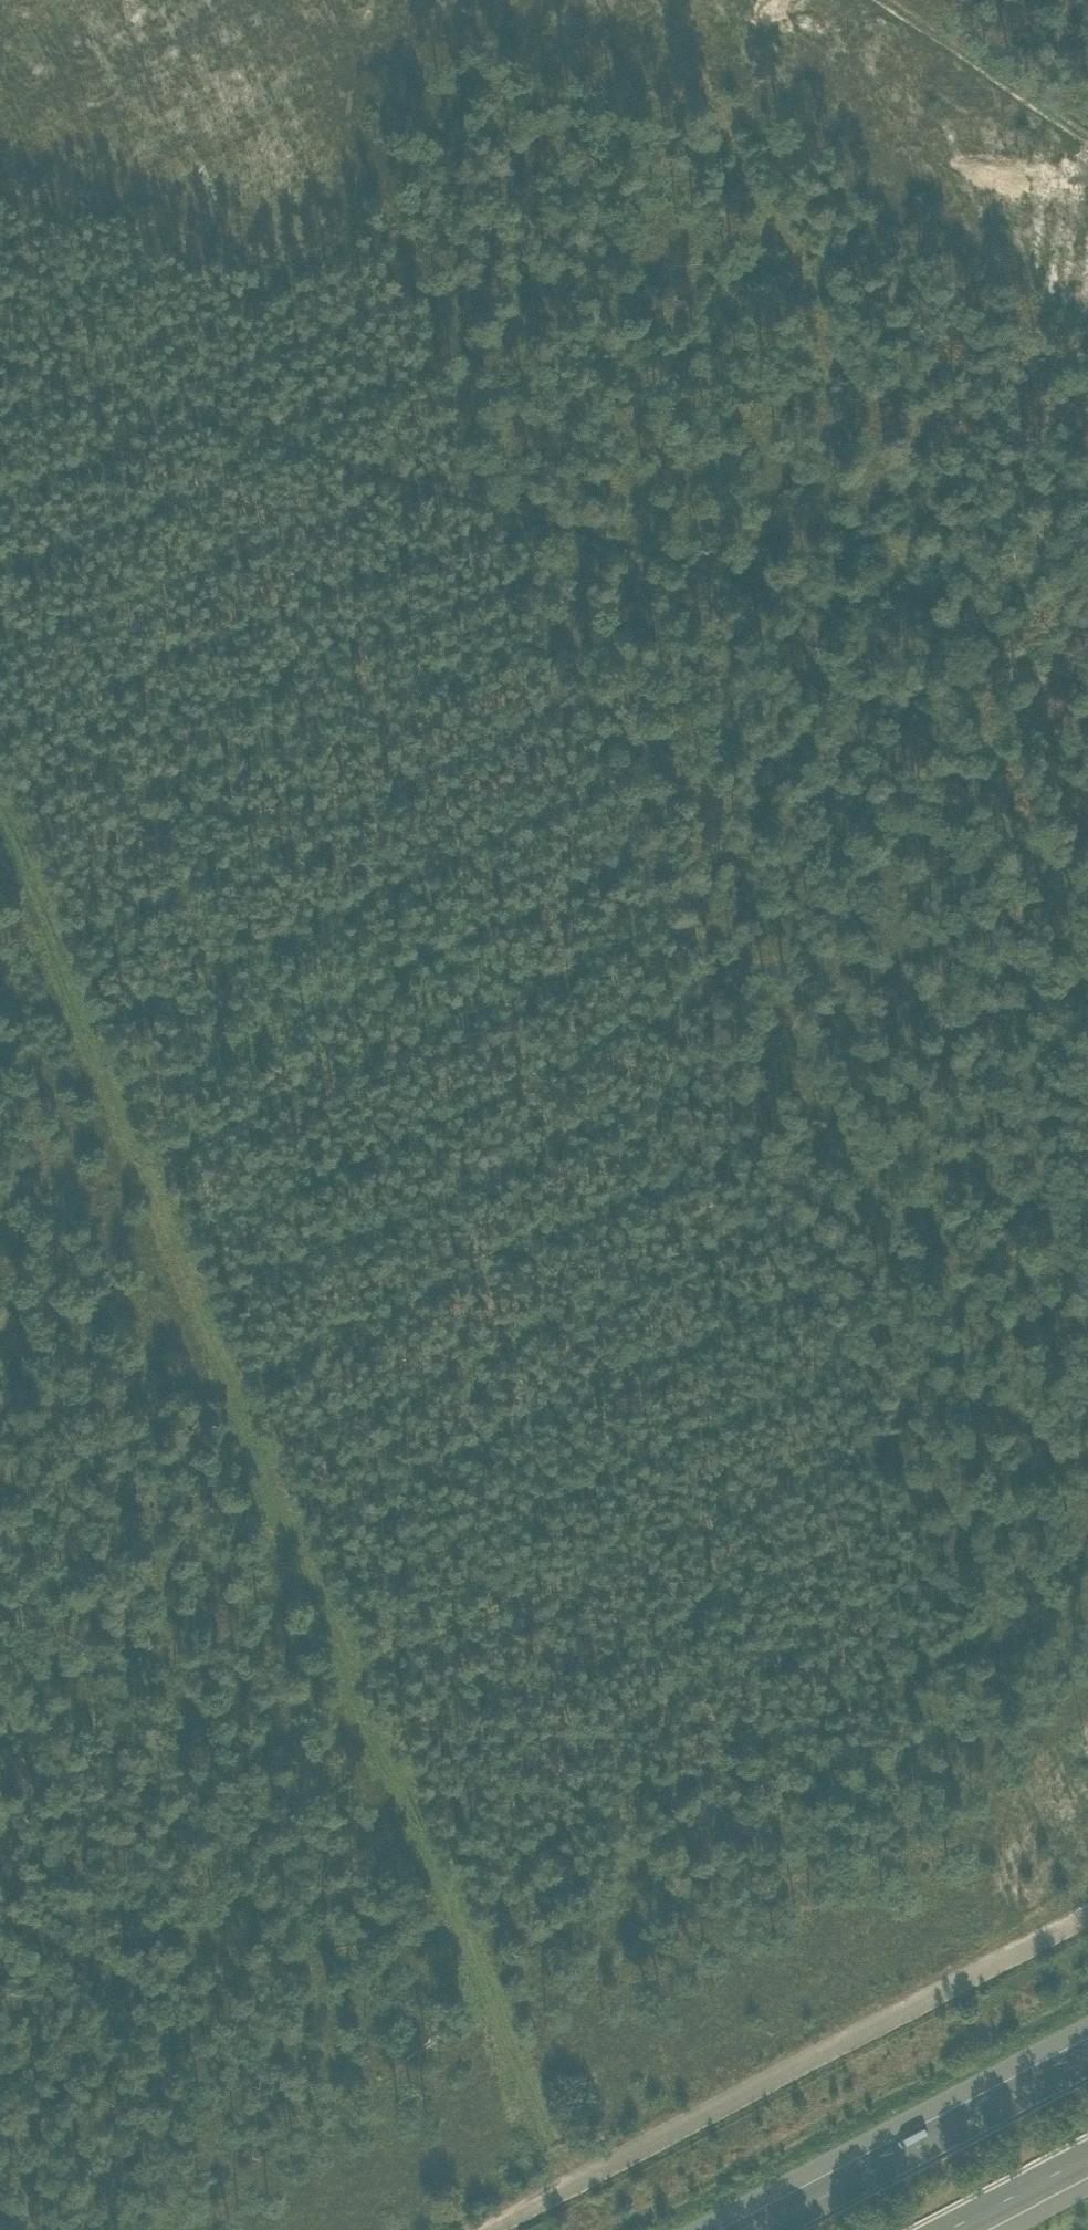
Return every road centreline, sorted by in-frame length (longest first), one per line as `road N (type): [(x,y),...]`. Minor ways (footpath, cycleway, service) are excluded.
road 1 (unclassified): [(487,2229),(1087,1917)]
road 2 (motorway): [(1087,2049),(740,2229)]
road 3 (track): [(875,0),(1087,149)]
road 4 (motorway): [(950,2229),(1087,2158)]

